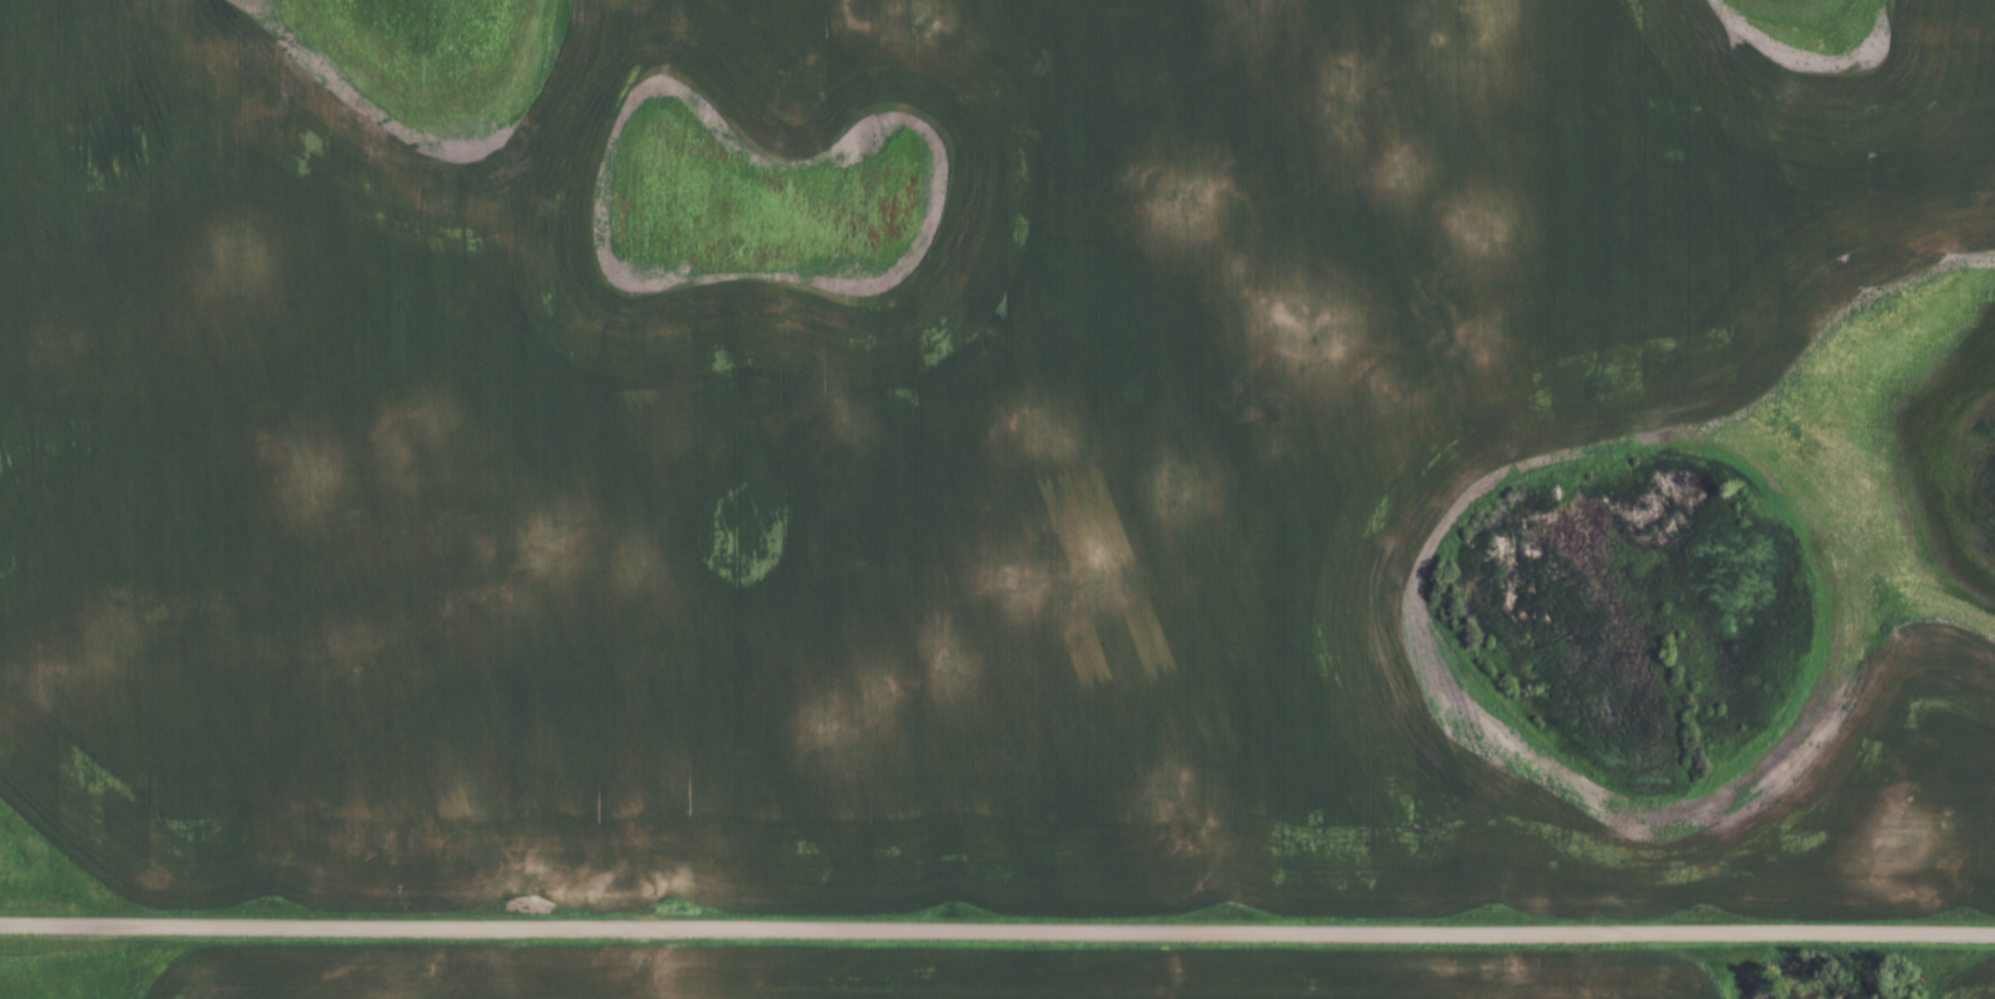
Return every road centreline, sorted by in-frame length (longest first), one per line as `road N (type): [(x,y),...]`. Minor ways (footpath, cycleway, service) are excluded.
road 1 (residential): [(0,926),(1994,937)]

